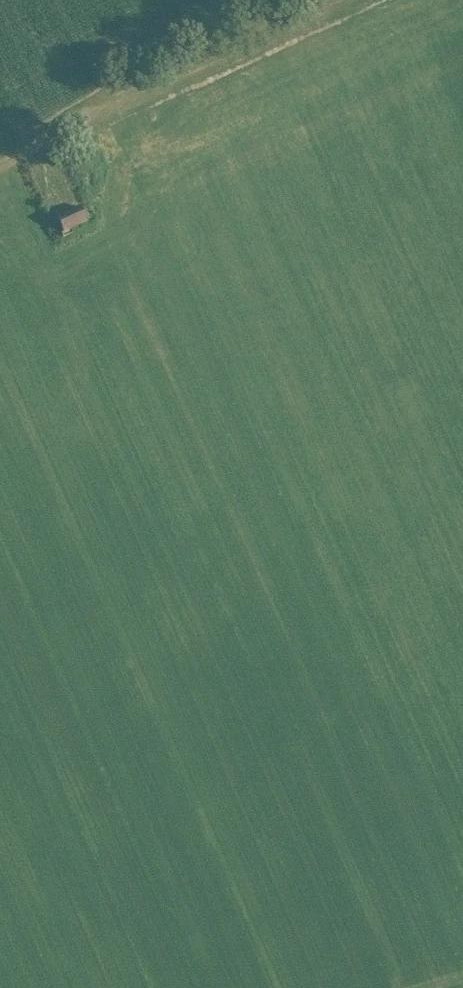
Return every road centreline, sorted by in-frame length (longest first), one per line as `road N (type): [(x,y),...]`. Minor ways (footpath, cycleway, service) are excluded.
road 1 (track): [(337,0),(0,167)]

